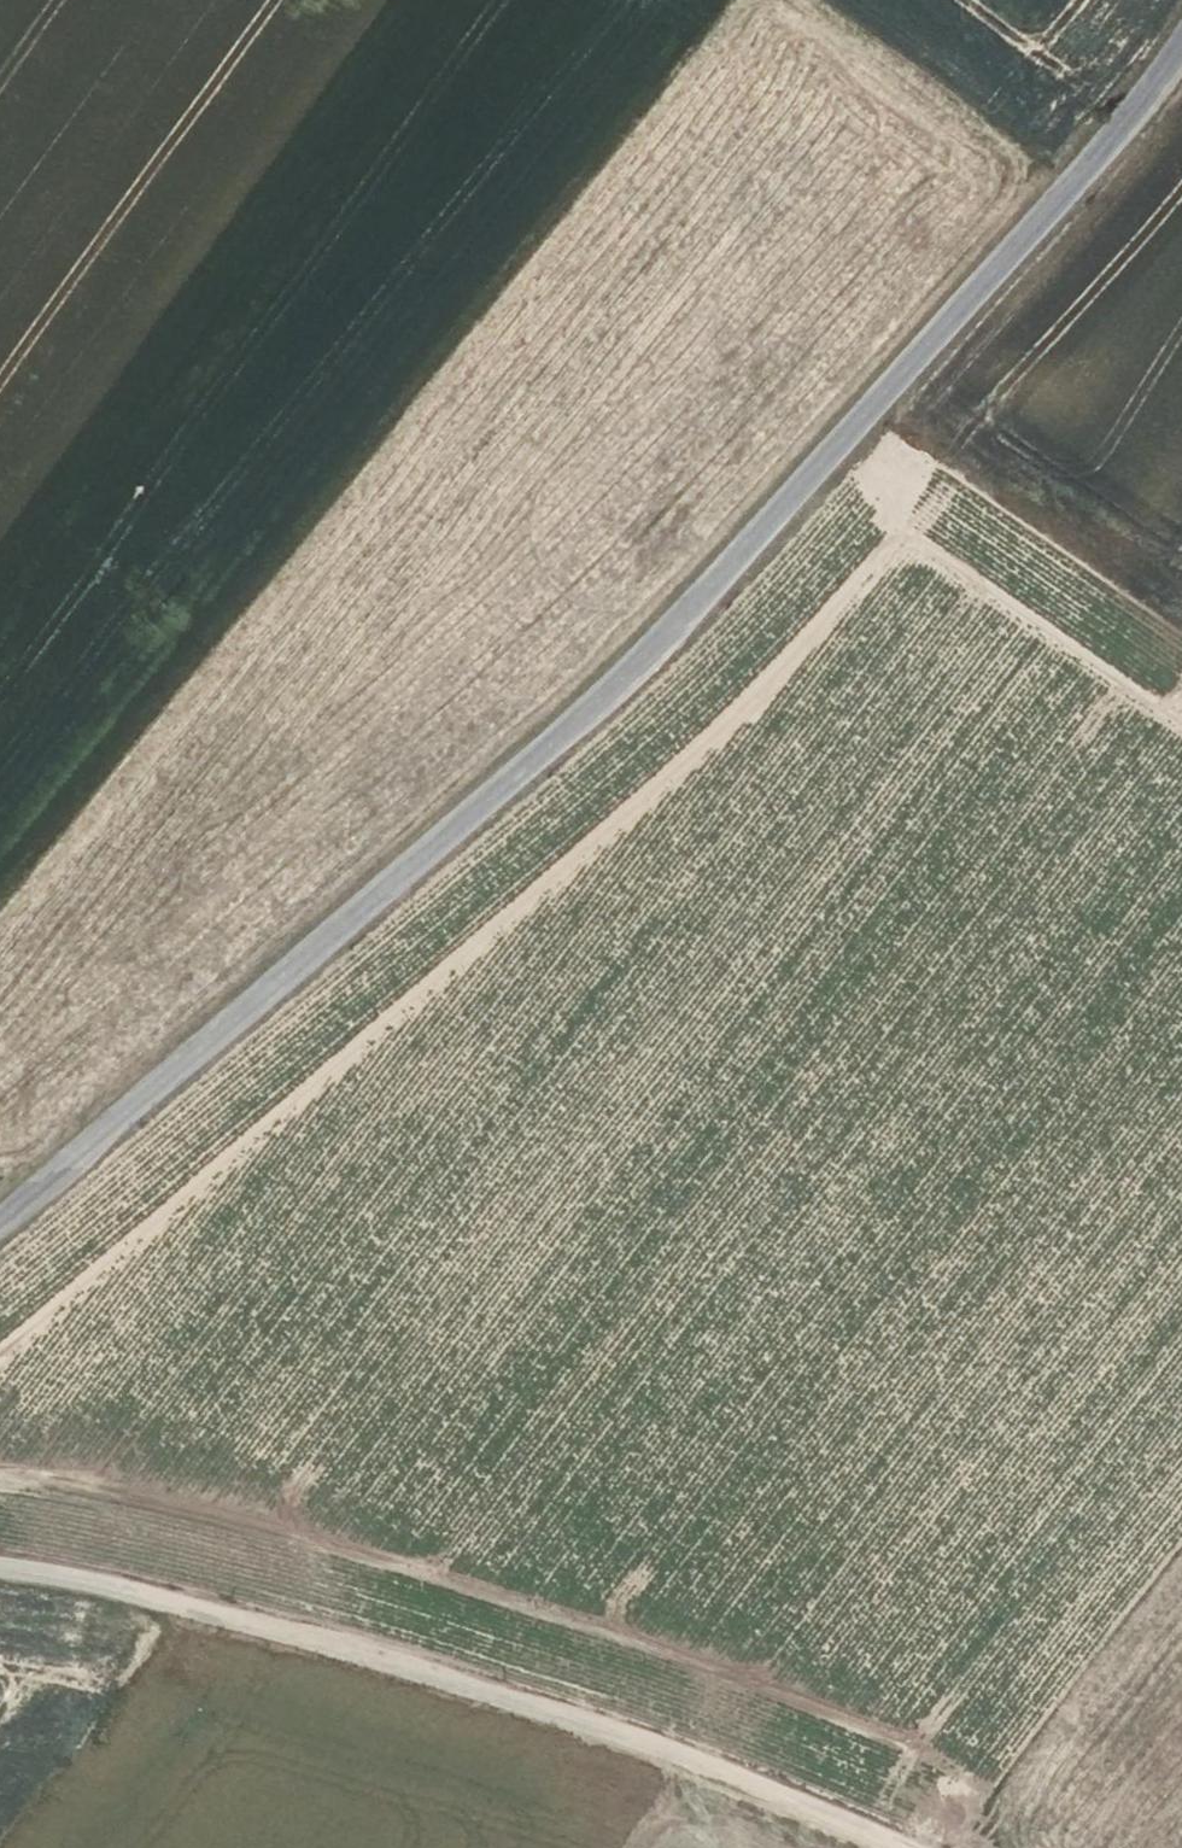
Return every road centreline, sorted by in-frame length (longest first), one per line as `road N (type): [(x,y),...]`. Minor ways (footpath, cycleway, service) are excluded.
road 1 (tertiary): [(1181,36),(944,343),(619,698),(0,1185)]
road 2 (unclassified): [(0,1550),(388,1662),(878,1847)]

